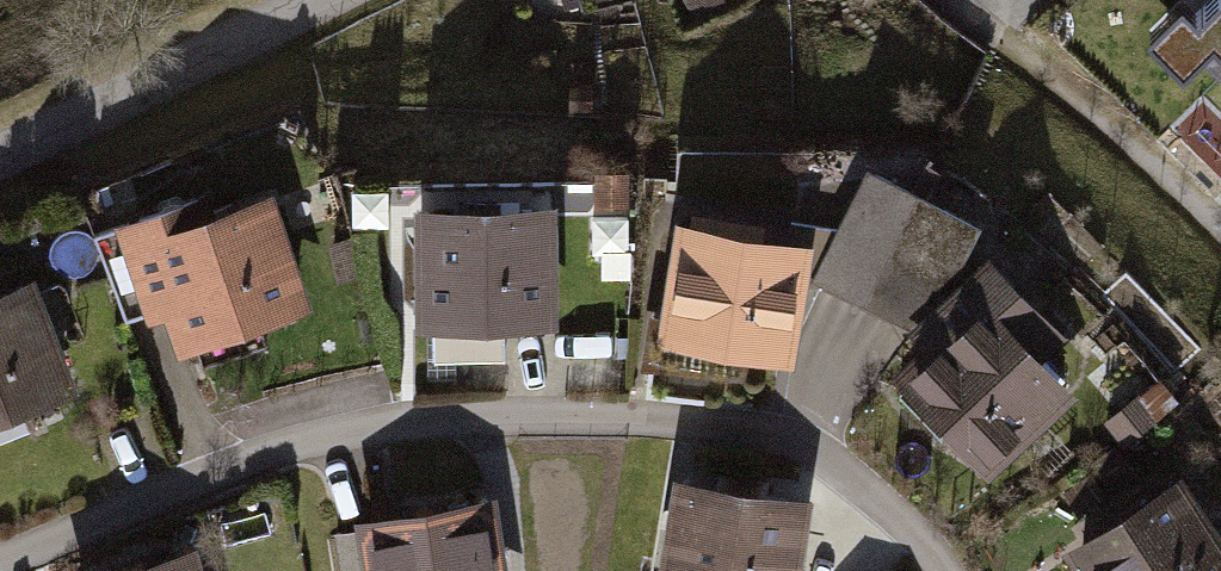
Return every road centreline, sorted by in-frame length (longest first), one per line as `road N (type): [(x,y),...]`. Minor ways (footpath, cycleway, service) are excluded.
road 1 (residential): [(926,570),(798,450),(694,432),(446,422),(324,443),(0,568)]
road 2 (residential): [(355,0),(0,172)]

